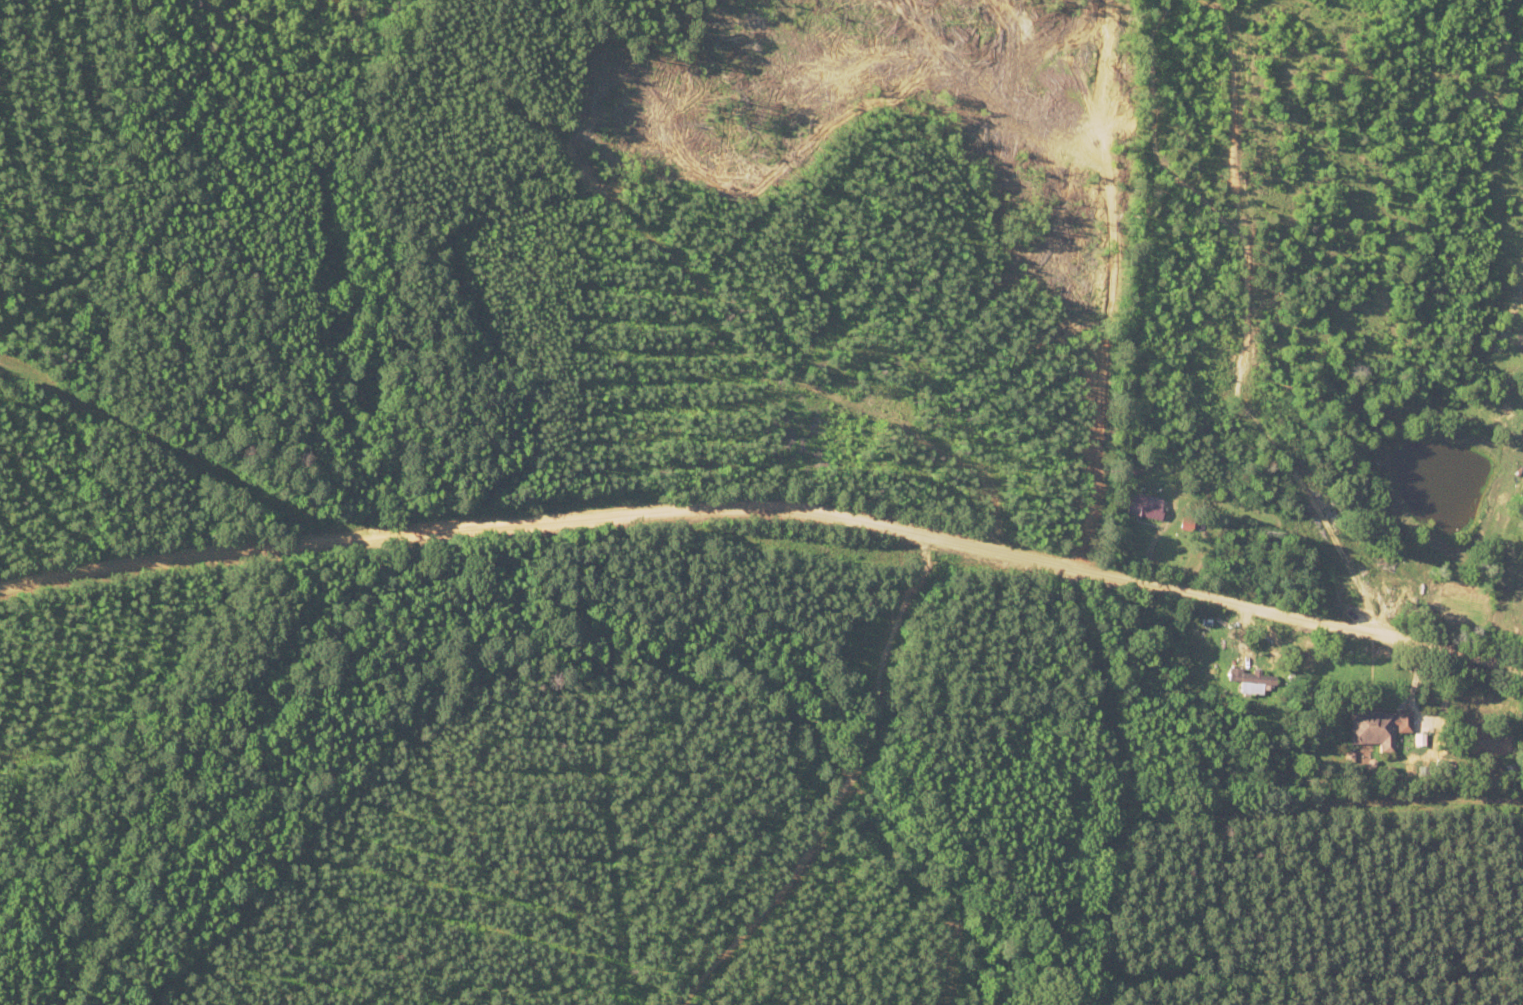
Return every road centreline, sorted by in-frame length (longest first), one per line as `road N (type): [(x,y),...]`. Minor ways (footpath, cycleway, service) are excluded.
road 1 (residential): [(1522,676),(851,515),(765,503),(645,505),(427,529)]
road 2 (residential): [(427,529),(149,561),(0,589)]

